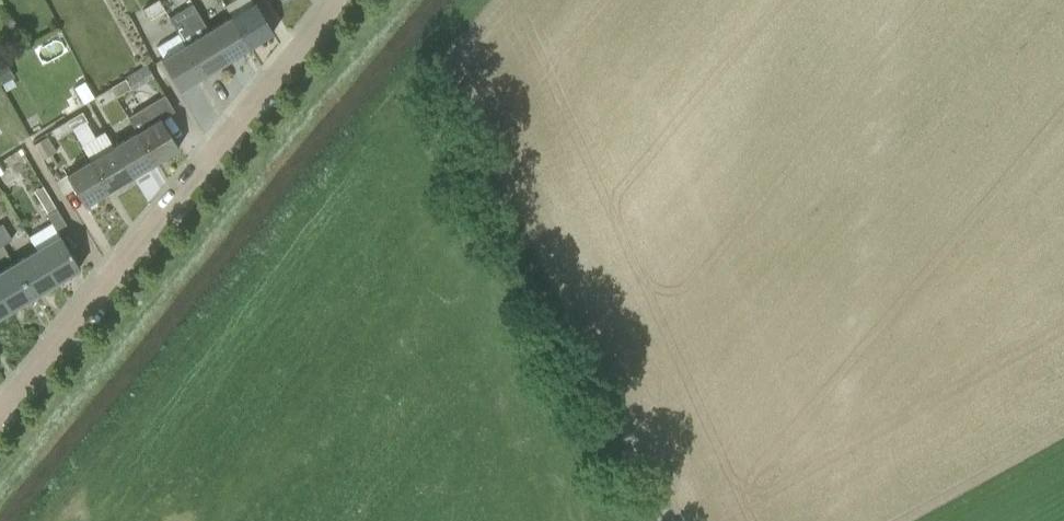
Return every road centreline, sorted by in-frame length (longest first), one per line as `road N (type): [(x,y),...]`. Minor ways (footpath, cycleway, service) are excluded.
road 1 (residential): [(0,407),(338,0)]

